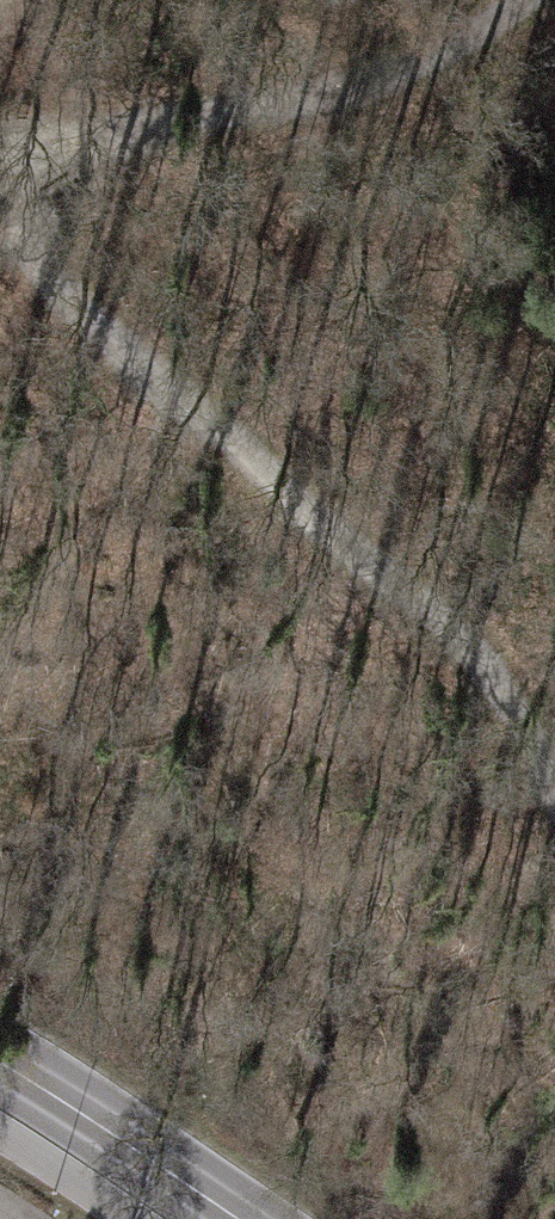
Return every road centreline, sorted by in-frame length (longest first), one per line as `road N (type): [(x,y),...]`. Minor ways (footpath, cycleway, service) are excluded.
road 1 (track): [(0,216),(200,417),(471,643),(554,807)]
road 2 (track): [(517,0),(445,54),(309,100),(0,161)]
road 3 (tertiary): [(0,1064),(232,1218)]

